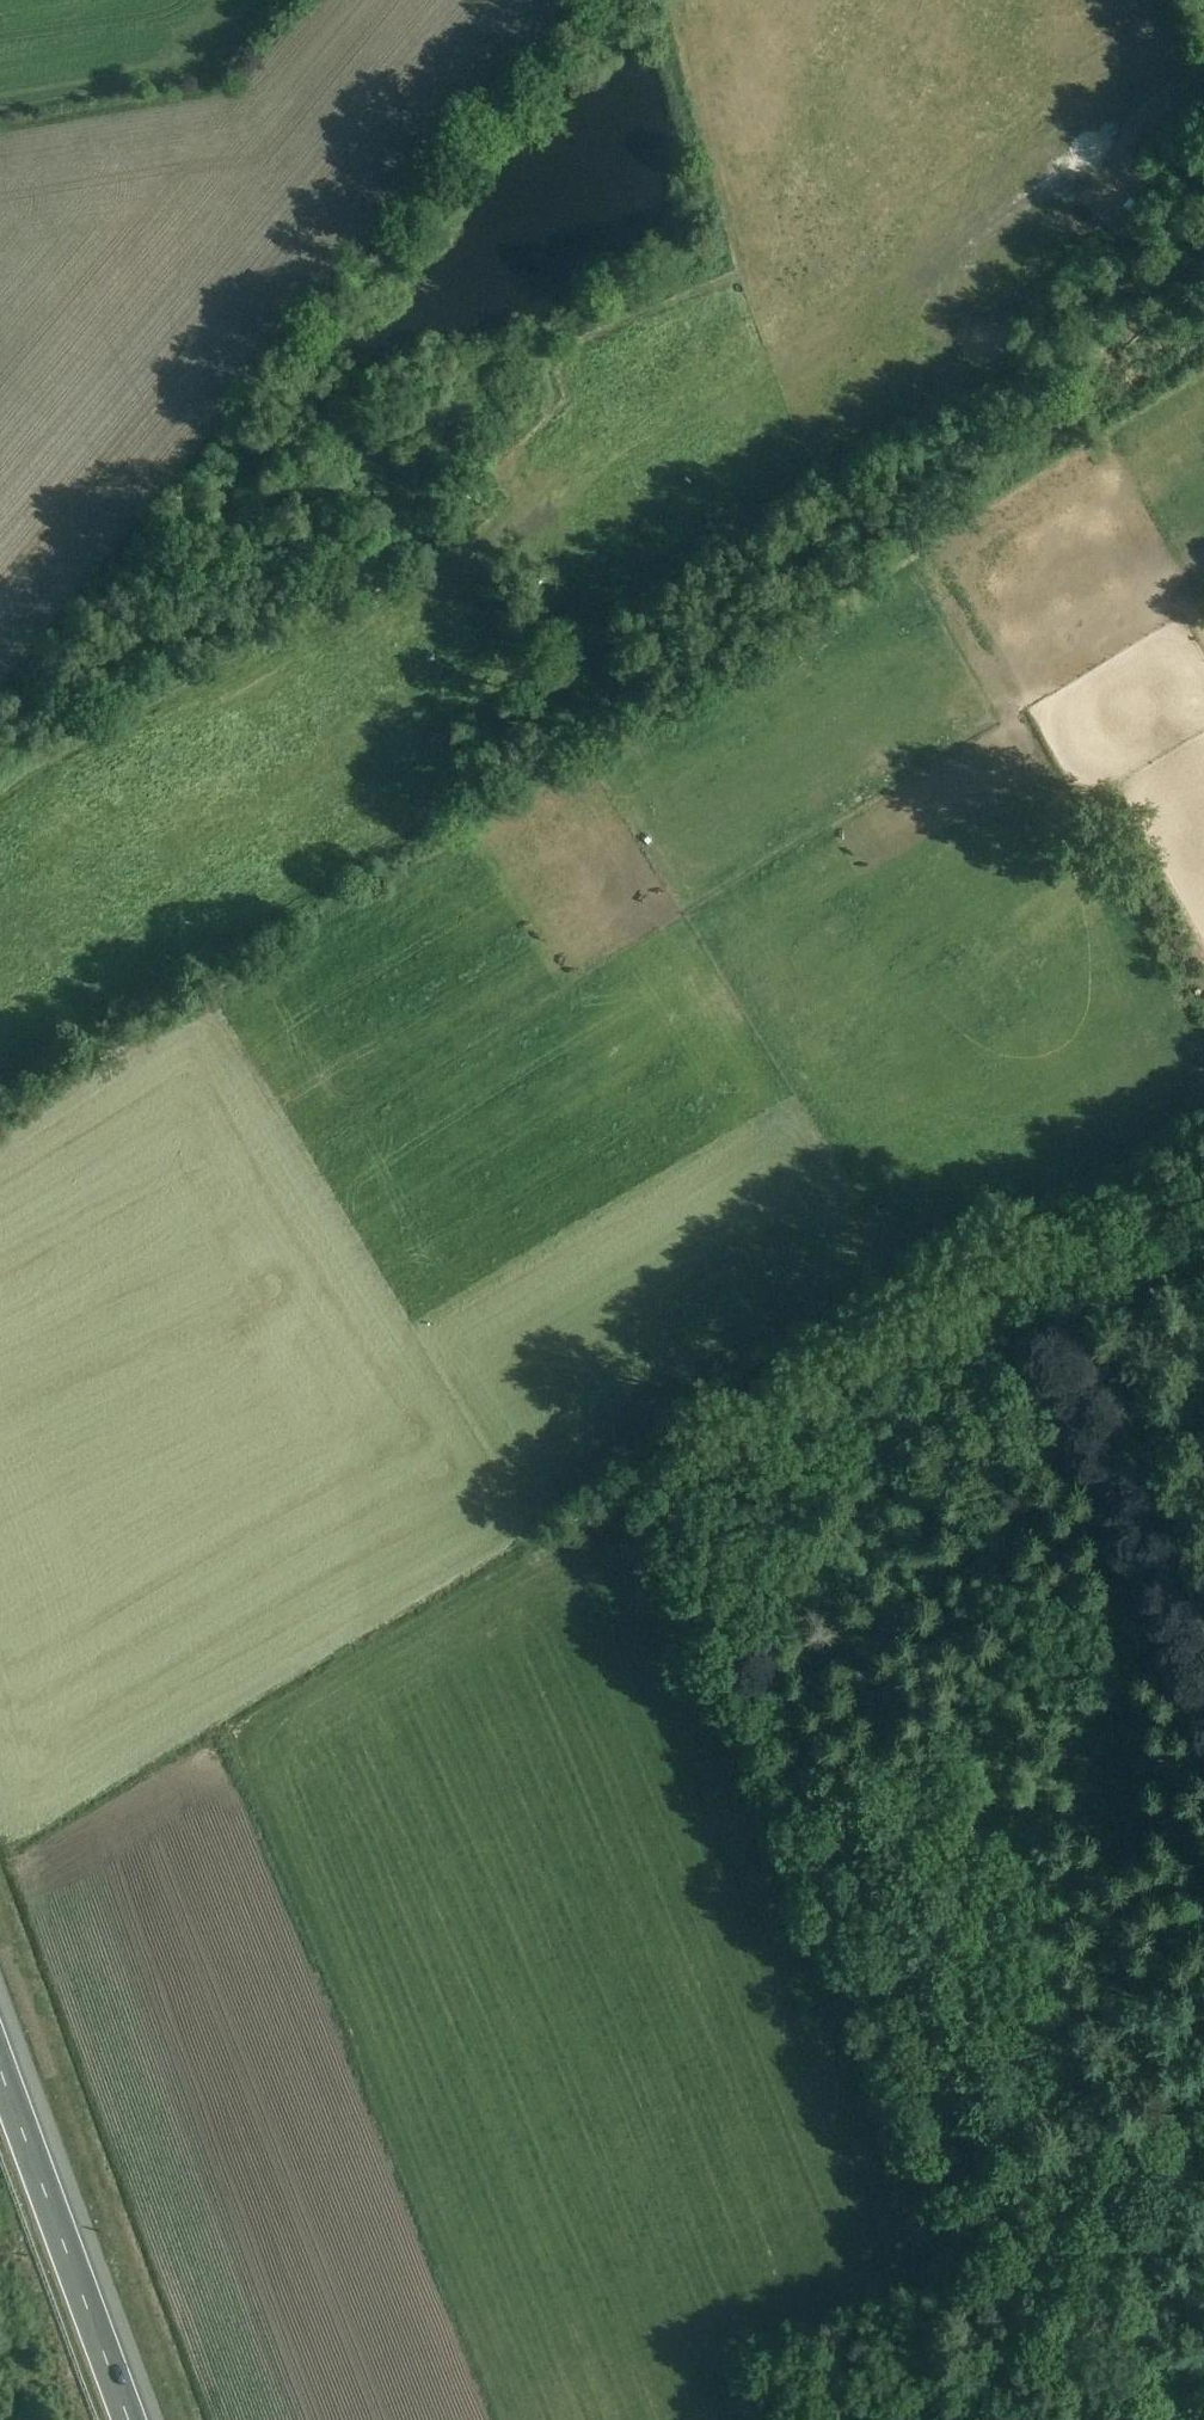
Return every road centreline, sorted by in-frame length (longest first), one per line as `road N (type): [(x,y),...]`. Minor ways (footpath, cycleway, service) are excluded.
road 1 (track): [(1203,1106),(742,1377),(703,1606)]
road 2 (motorway): [(137,2419),(0,2029)]

